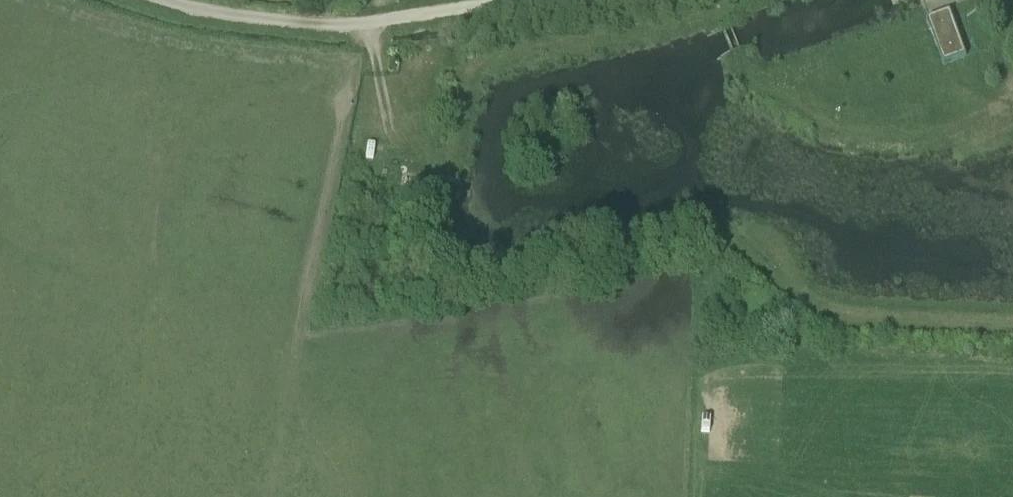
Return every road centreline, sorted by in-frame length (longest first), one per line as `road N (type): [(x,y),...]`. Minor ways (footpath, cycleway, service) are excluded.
road 1 (unclassified): [(575,0),(356,31),(220,17),(167,0)]

